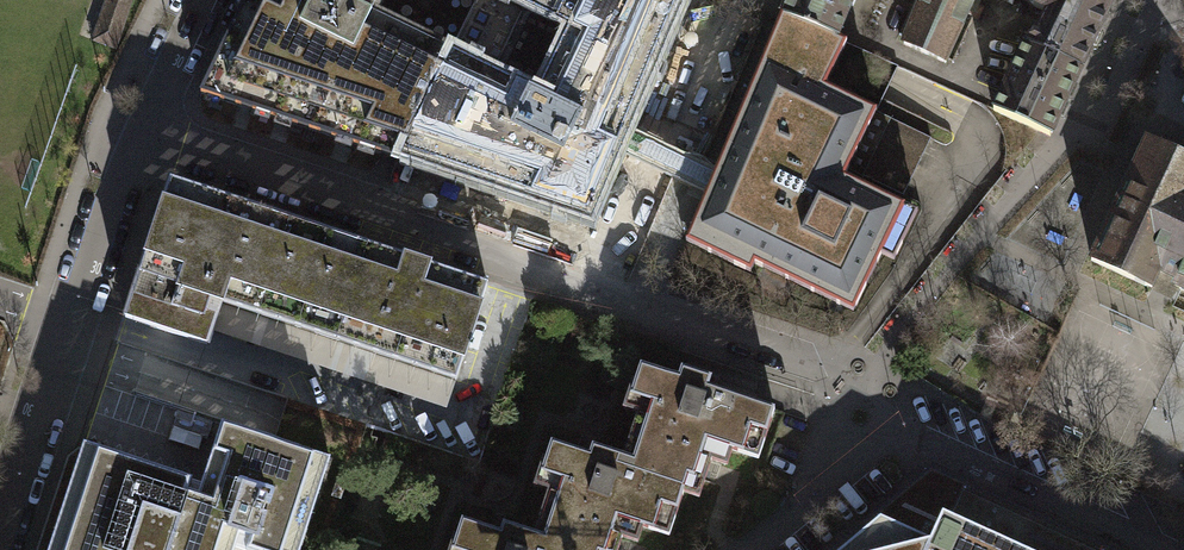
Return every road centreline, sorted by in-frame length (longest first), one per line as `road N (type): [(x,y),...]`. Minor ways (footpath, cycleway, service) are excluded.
road 1 (residential): [(140,128),(608,291)]
road 2 (residential): [(140,128),(0,523)]
road 3 (residential): [(608,291),(734,14)]
road 4 (residential): [(919,439),(1165,549)]
road 5 (residential): [(608,291),(822,367)]
road 6 (residential): [(866,397),(807,502),(750,549)]
road 7 (residential): [(198,0),(140,128)]

